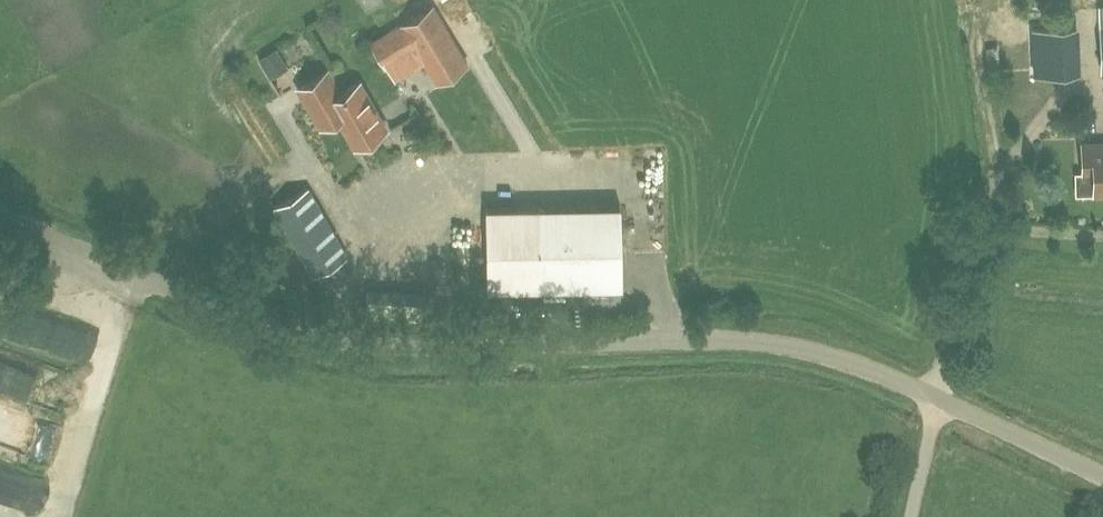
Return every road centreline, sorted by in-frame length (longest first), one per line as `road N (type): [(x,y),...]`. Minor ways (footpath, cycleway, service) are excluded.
road 1 (unclassified): [(0,218),(264,330),(388,352),(711,340),(815,349),(1102,475)]
road 2 (track): [(912,516),(935,397)]

